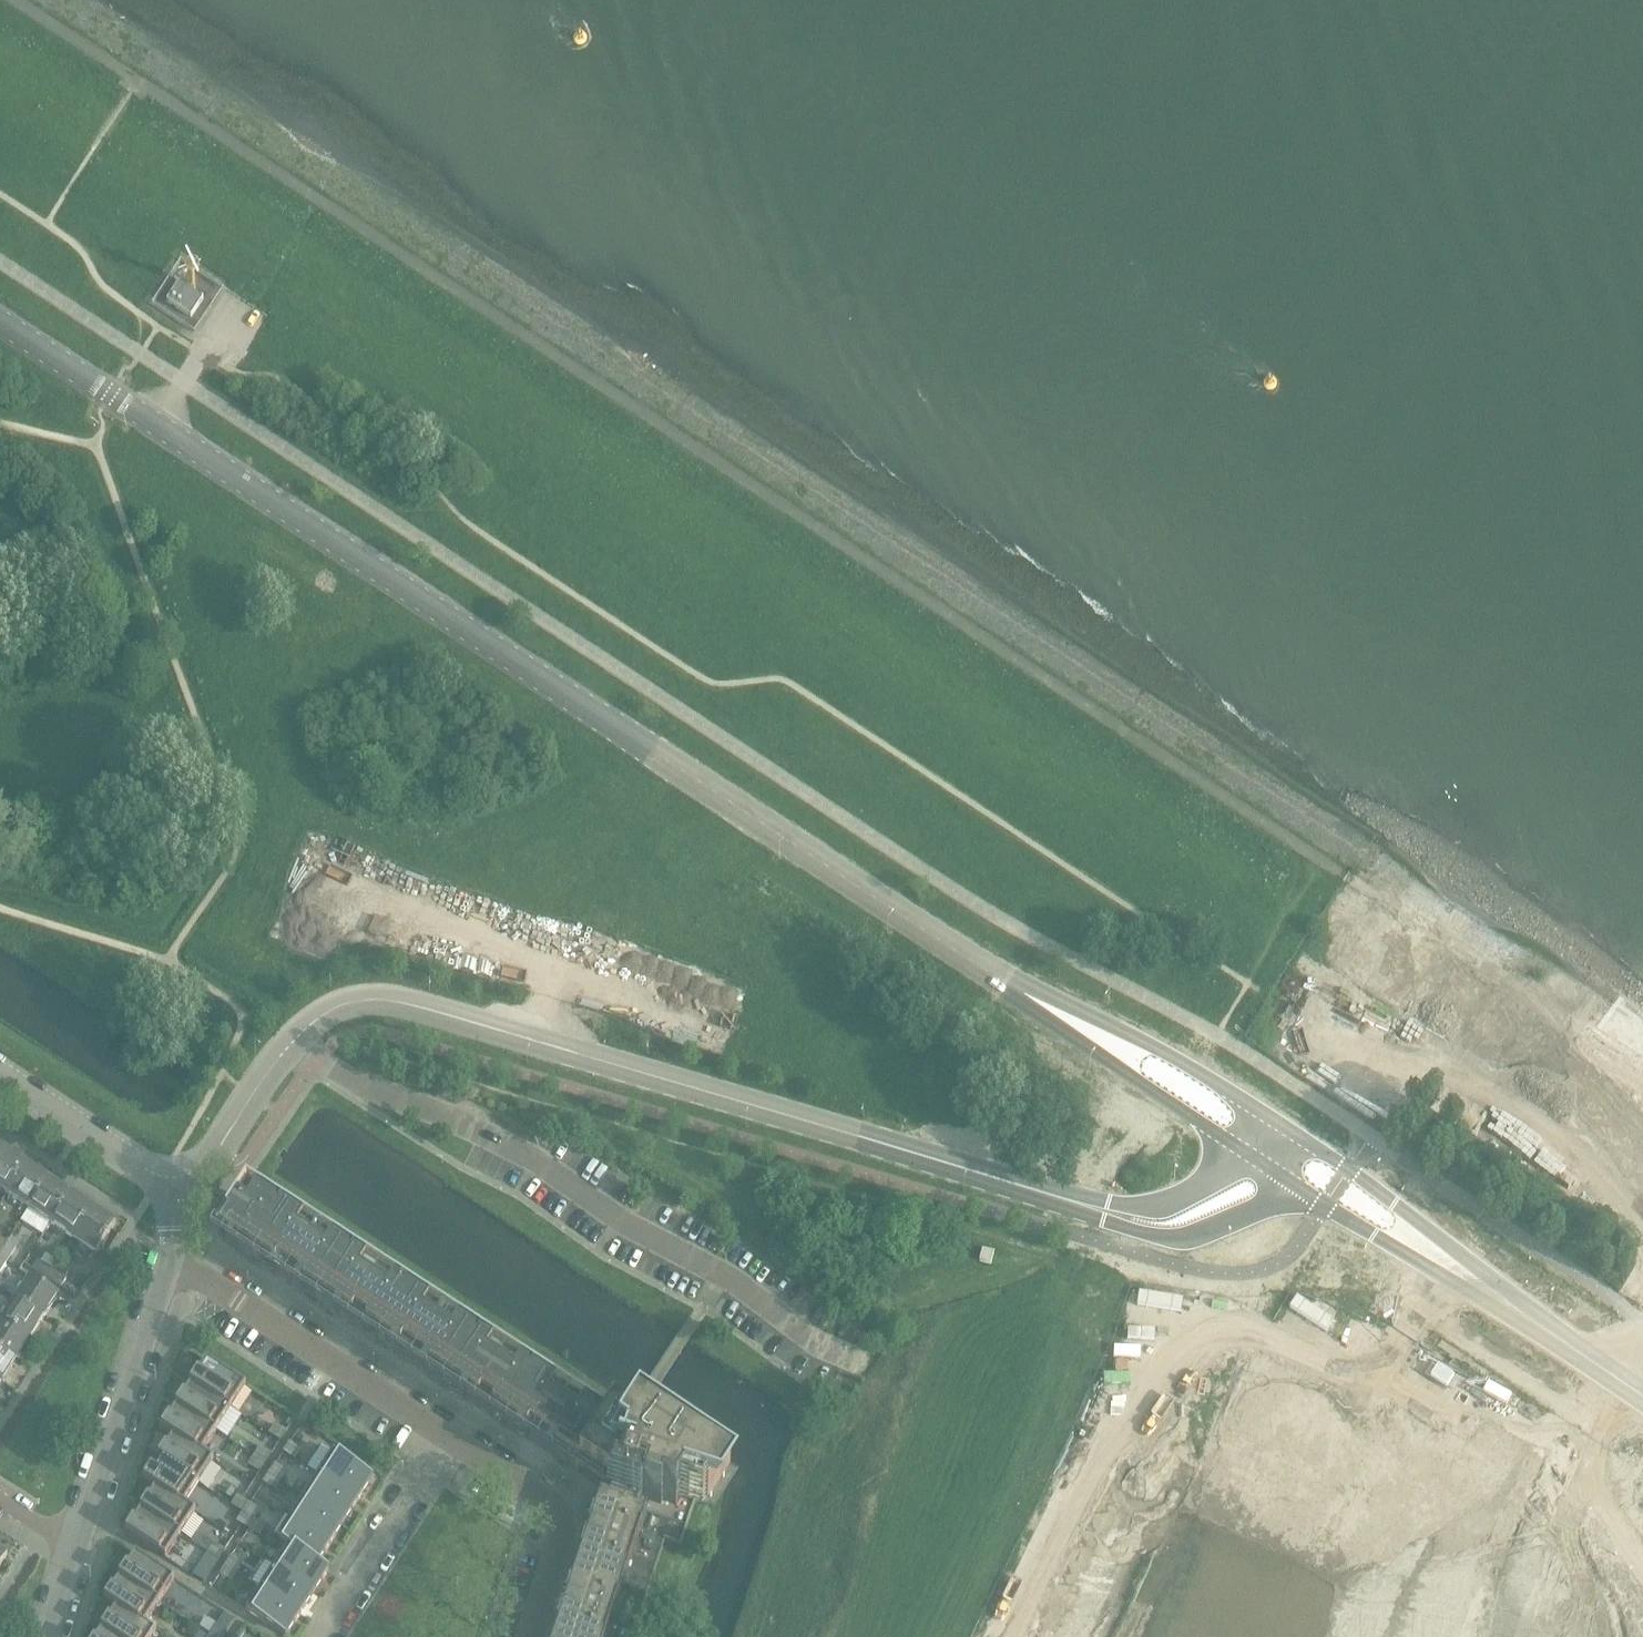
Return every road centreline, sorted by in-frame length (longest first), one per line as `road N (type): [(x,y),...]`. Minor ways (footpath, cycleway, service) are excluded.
road 1 (secondary): [(1071,1022),(0,320)]
road 2 (tertiary): [(175,1180),(221,1144),(317,1014),(381,997),(1103,1210)]
road 3 (residential): [(173,1261),(561,1512),(563,1530),(527,1636)]
road 4 (tertiary): [(75,1546),(173,1261)]
road 5 (secondary): [(1285,1130),(1154,1045),(1071,1022)]
road 6 (secondary): [(1454,1267),(1642,1396)]
road 7 (secondary): [(1454,1267),(1396,1204),(1285,1130)]
road 8 (secondary): [(1071,1022),(1128,1073),(1240,1151)]
road 9 (tertiary): [(1103,1210),(1128,1228),(1182,1237),(1256,1208),(1283,1180)]
road 10 (tertiary): [(175,1180),(0,1076)]
road 11 (secondary): [(1283,1180),(1373,1235),(1454,1267)]
road 12 (tertiary): [(1240,1151),(1205,1186),(1168,1204),(1103,1210)]

